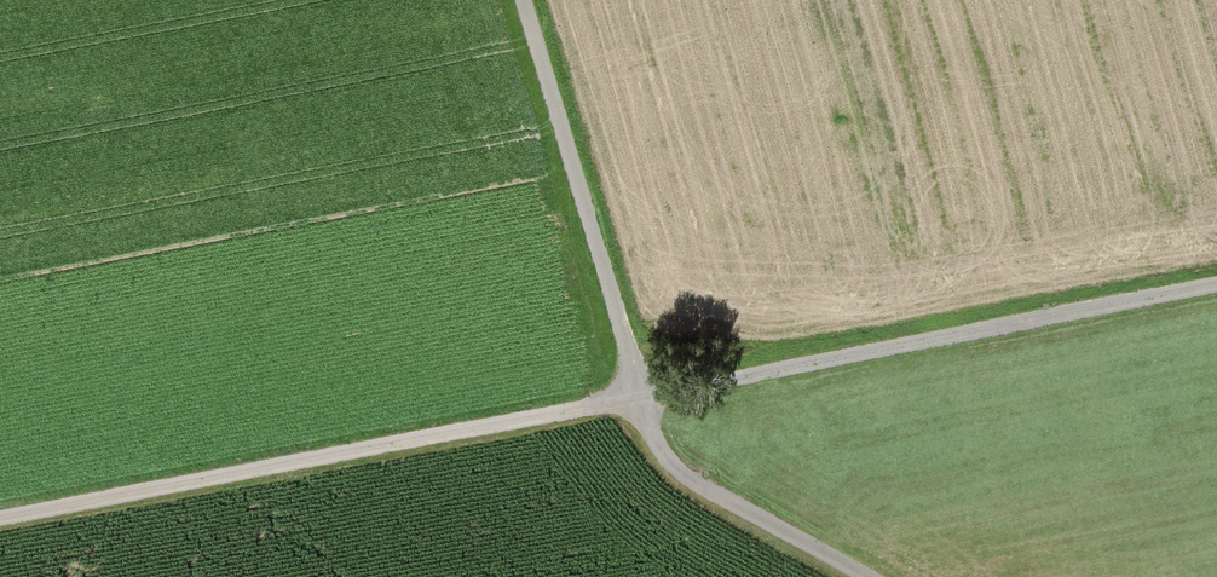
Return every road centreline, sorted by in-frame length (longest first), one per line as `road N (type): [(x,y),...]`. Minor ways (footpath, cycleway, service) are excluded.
road 1 (track): [(1216,287),(0,521)]
road 2 (track): [(524,0),(661,447),(700,484),(869,576)]

